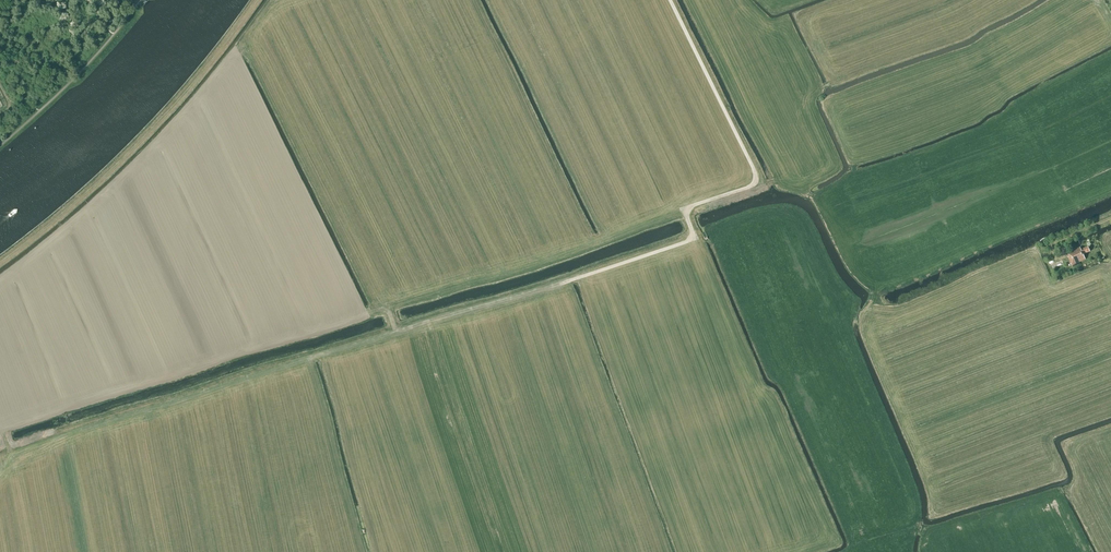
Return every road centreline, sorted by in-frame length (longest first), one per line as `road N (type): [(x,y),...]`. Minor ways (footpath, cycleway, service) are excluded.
road 1 (track): [(670,0),(756,181),(685,209),(695,239),(563,283)]

